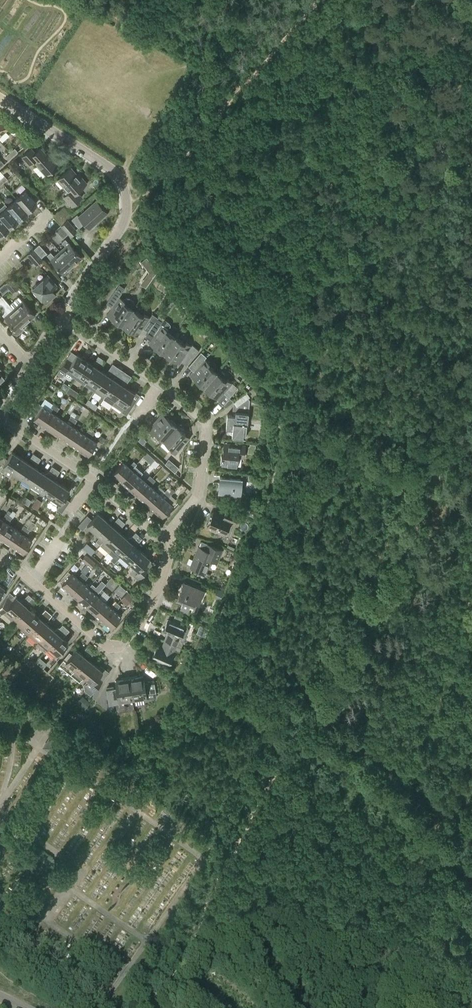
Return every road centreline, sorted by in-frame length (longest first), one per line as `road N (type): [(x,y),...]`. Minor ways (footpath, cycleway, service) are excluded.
road 1 (track): [(301,734),(191,671),(291,436),(280,427),(258,373),(143,208),(128,199)]
road 2 (track): [(301,734),(471,410)]
road 3 (residential): [(61,321),(121,225),(126,186),(113,169),(0,99)]
road 4 (residential): [(61,321),(156,382),(203,426),(196,495),(171,532)]
road 5 (residential): [(171,532),(148,612),(124,642),(106,647),(0,557)]
road 6 (residential): [(171,532),(152,531),(0,405)]
road 7 (track): [(291,436),(471,467)]
road 8 (track): [(393,1007),(461,869)]

